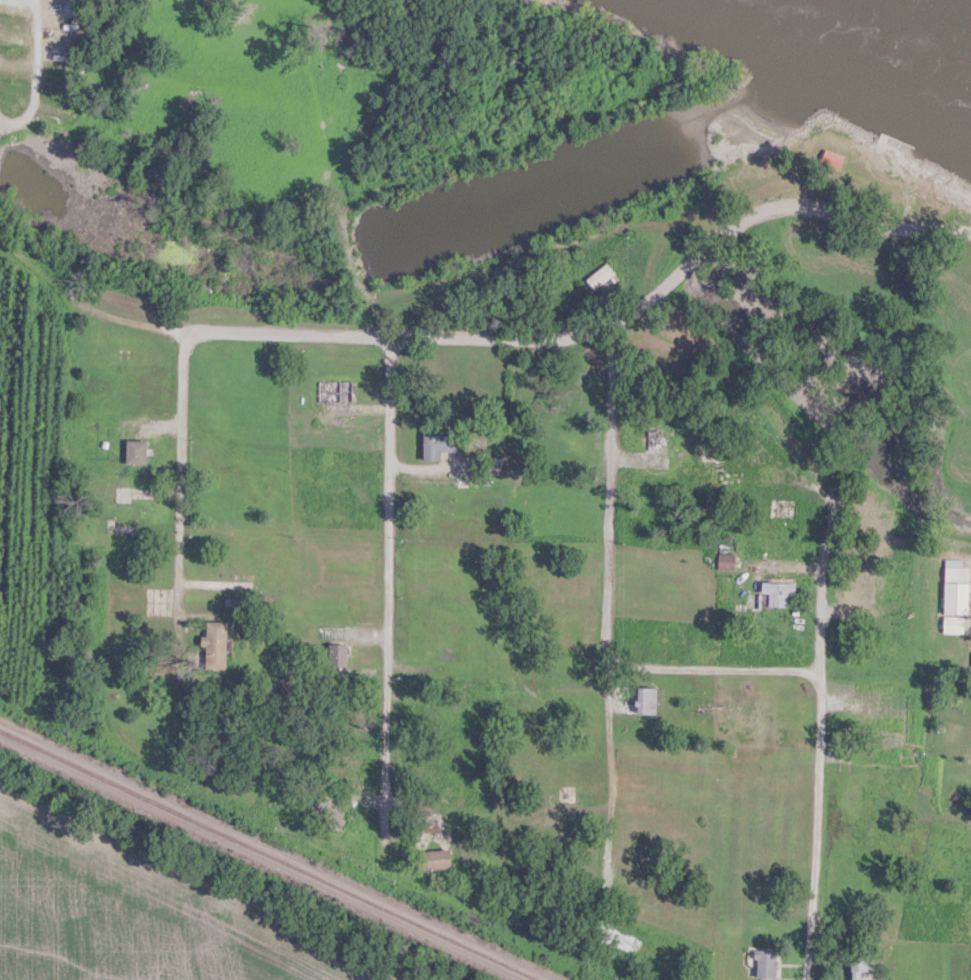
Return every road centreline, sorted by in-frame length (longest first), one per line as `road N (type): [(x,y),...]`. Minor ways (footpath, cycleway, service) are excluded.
road 1 (residential): [(970,235),(770,207),(715,236),(611,326),(568,337),(196,329)]
road 2 (residential): [(619,662),(817,671),(821,752),(806,979)]
road 3 (residential): [(390,337),(385,812)]
road 4 (residential): [(196,329),(182,353),(171,710)]
road 5 (residential): [(611,326),(607,646),(619,662)]
road 6 (residential): [(846,486),(822,561),(817,671)]
road 7 (residential): [(0,120),(18,131),(38,111),(38,0)]

